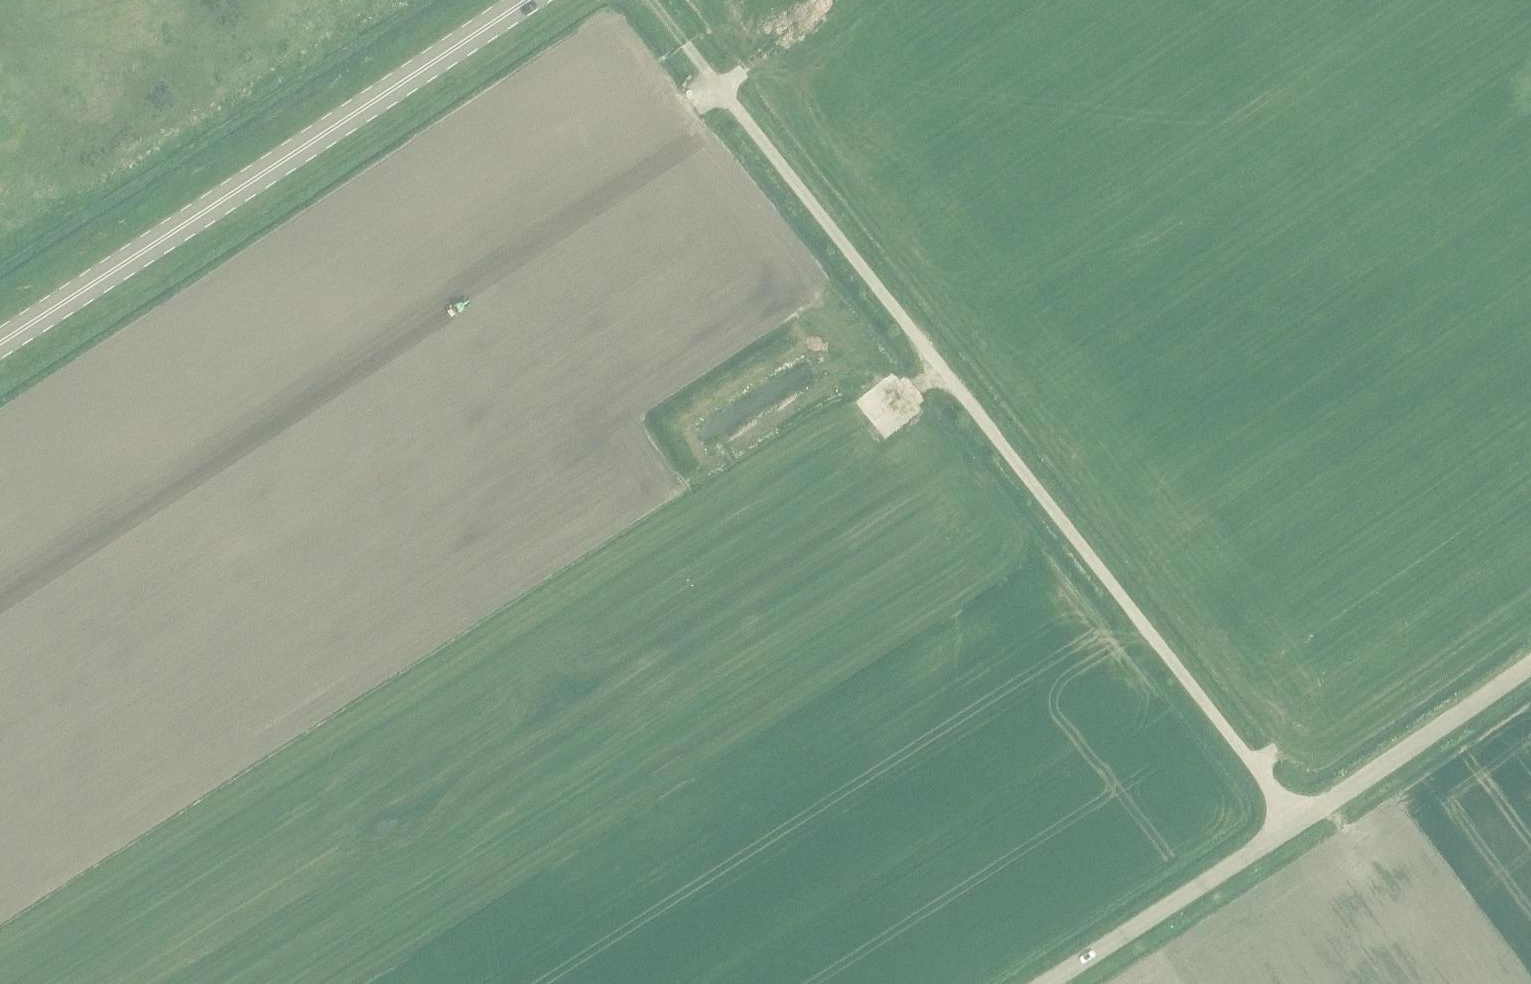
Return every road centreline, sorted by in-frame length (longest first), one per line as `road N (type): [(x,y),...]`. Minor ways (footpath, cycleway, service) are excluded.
road 1 (unclassified): [(1300,822),(685,44)]
road 2 (secondary): [(0,337),(524,0)]
road 3 (unclassified): [(1046,983),(1300,822)]
road 4 (unclassified): [(1300,822),(1530,664)]

